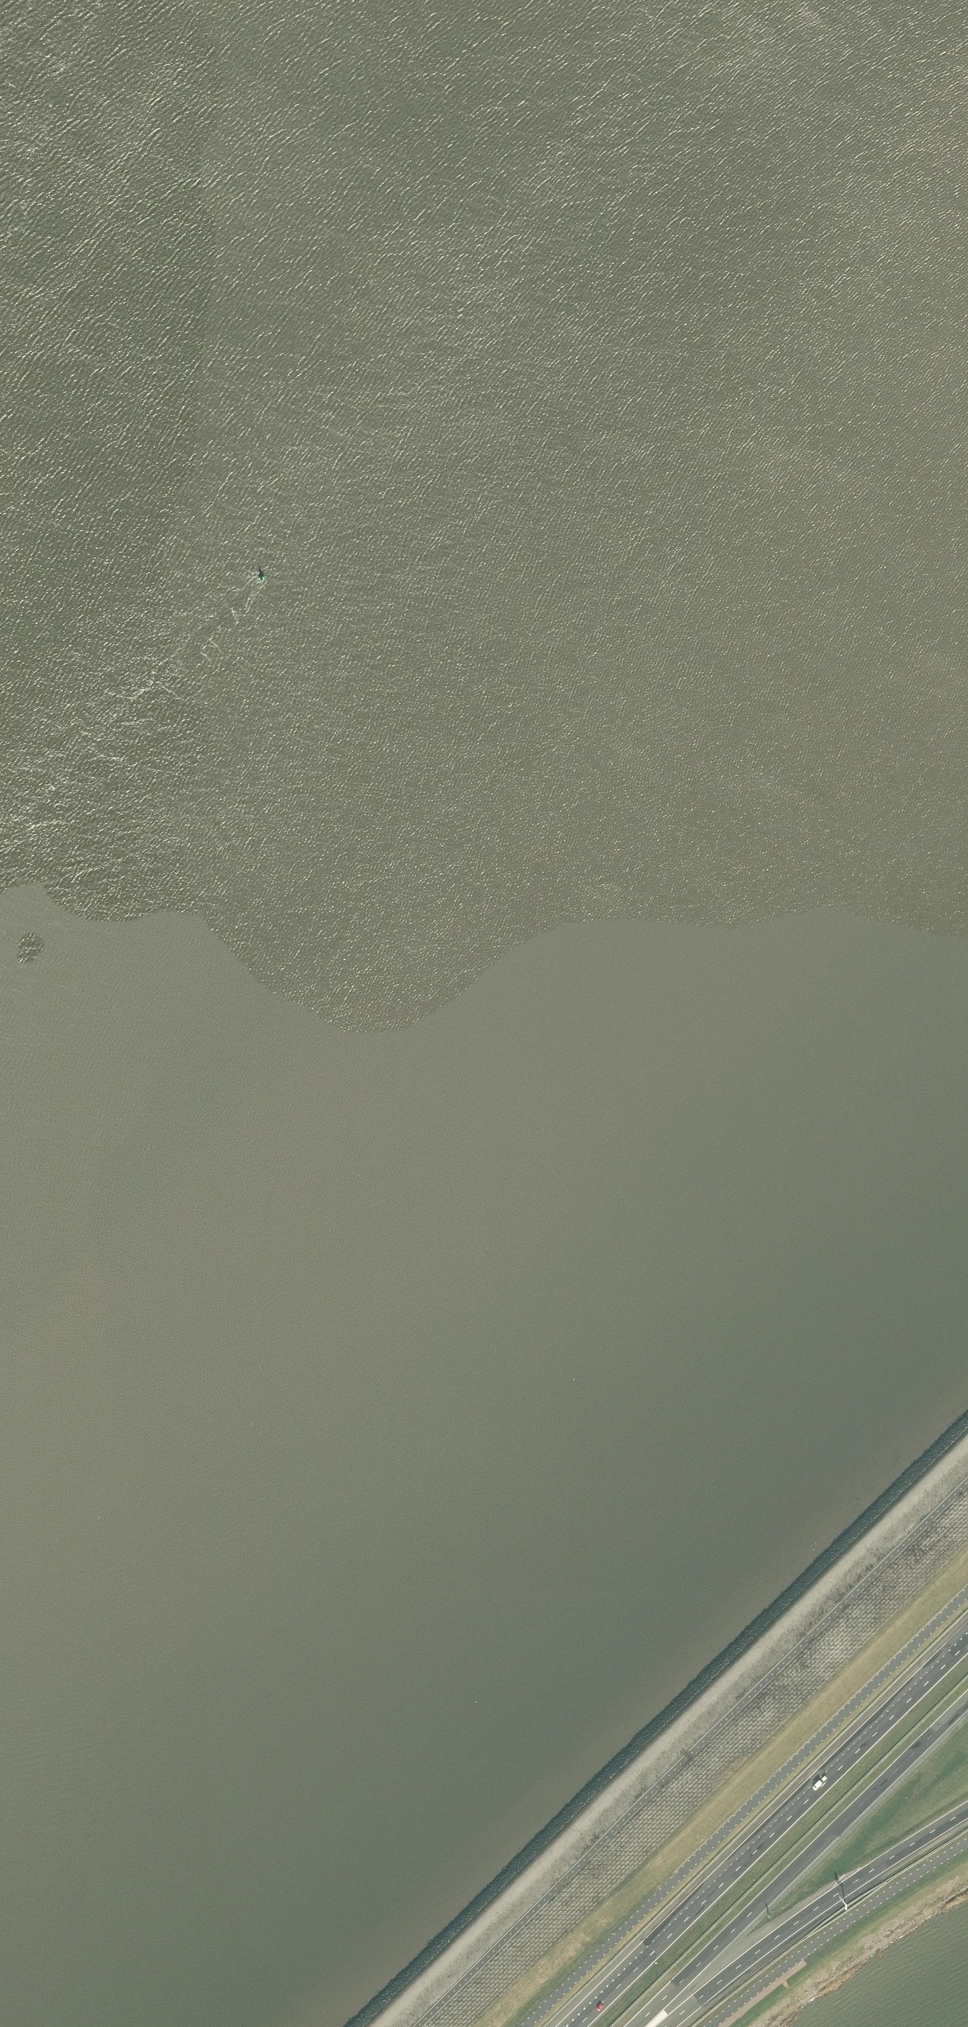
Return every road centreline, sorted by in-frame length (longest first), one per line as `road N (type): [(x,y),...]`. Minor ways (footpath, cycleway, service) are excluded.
road 1 (unclassified): [(526,2026),(967,1593)]
road 2 (motorway): [(967,1644),(578,2026)]
road 3 (motorway): [(635,2026),(967,1700)]
road 4 (motorway): [(666,2026),(757,1952),(967,1810)]
road 5 (unclassified): [(711,2026),(798,1957),(967,1842)]

